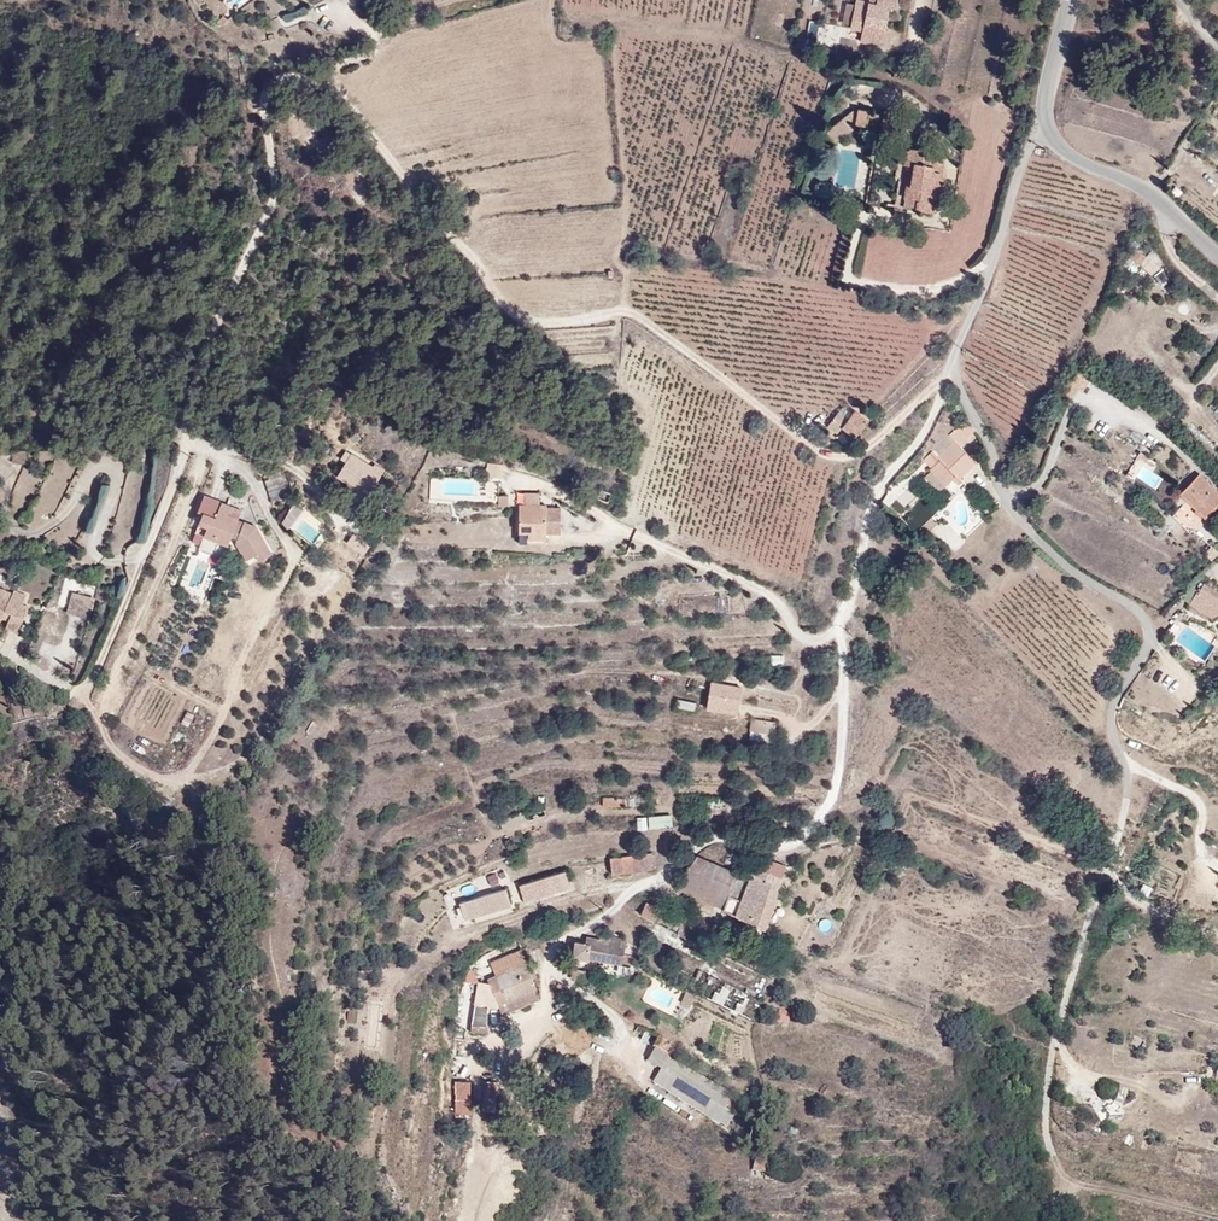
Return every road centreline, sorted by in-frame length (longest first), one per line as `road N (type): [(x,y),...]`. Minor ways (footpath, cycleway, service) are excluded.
road 1 (unclassified): [(1056,1154),(1048,1120),(1067,986),(1117,851),(1136,771),(1110,728),(1144,661),(1149,619),(1041,545),(1012,510),(950,361)]
road 2 (unclassified): [(946,371),(893,480),(866,510),(840,635),(839,772),(817,826),(791,842),(710,842),(540,952)]
road 3 (unclassified): [(950,361),(983,298),(1017,184),(1045,127)]
road 4 (tertiary): [(1045,127),(1079,156),(1142,188),(1217,255)]
road 5 (tertiary): [(1069,0),(1045,127)]

